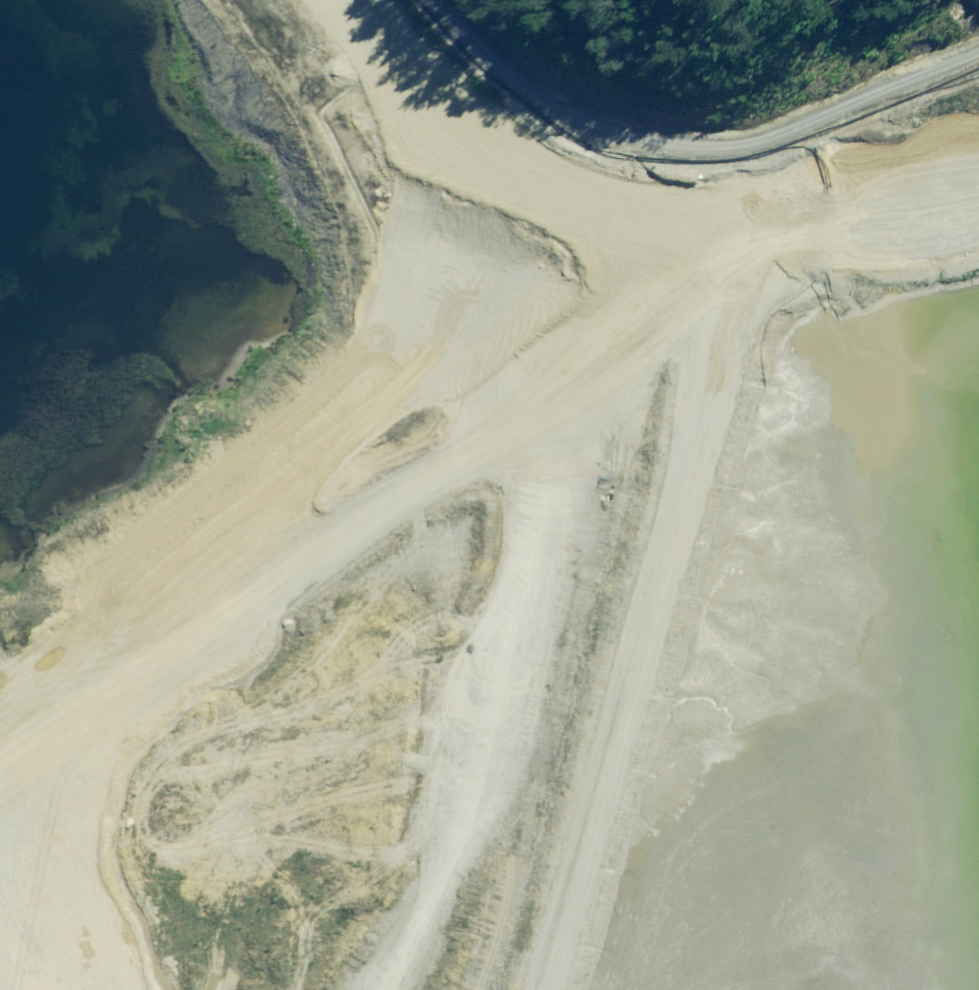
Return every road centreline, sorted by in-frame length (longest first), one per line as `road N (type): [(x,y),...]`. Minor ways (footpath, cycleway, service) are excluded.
road 1 (track): [(713,318),(673,264),(541,206),(501,214),(479,245),(485,311),(524,401),(544,520),(516,703),(389,989)]
road 2 (track): [(550,989),(684,501),(711,388),(713,318)]
road 3 (track): [(445,0),(539,99),(618,138),(698,149),(799,127),(978,49)]
road 4 (track): [(0,705),(94,664),(427,484),(530,440)]
road 5 (track): [(692,289),(789,258),(978,232)]
road 6 (track): [(501,214),(339,0)]

